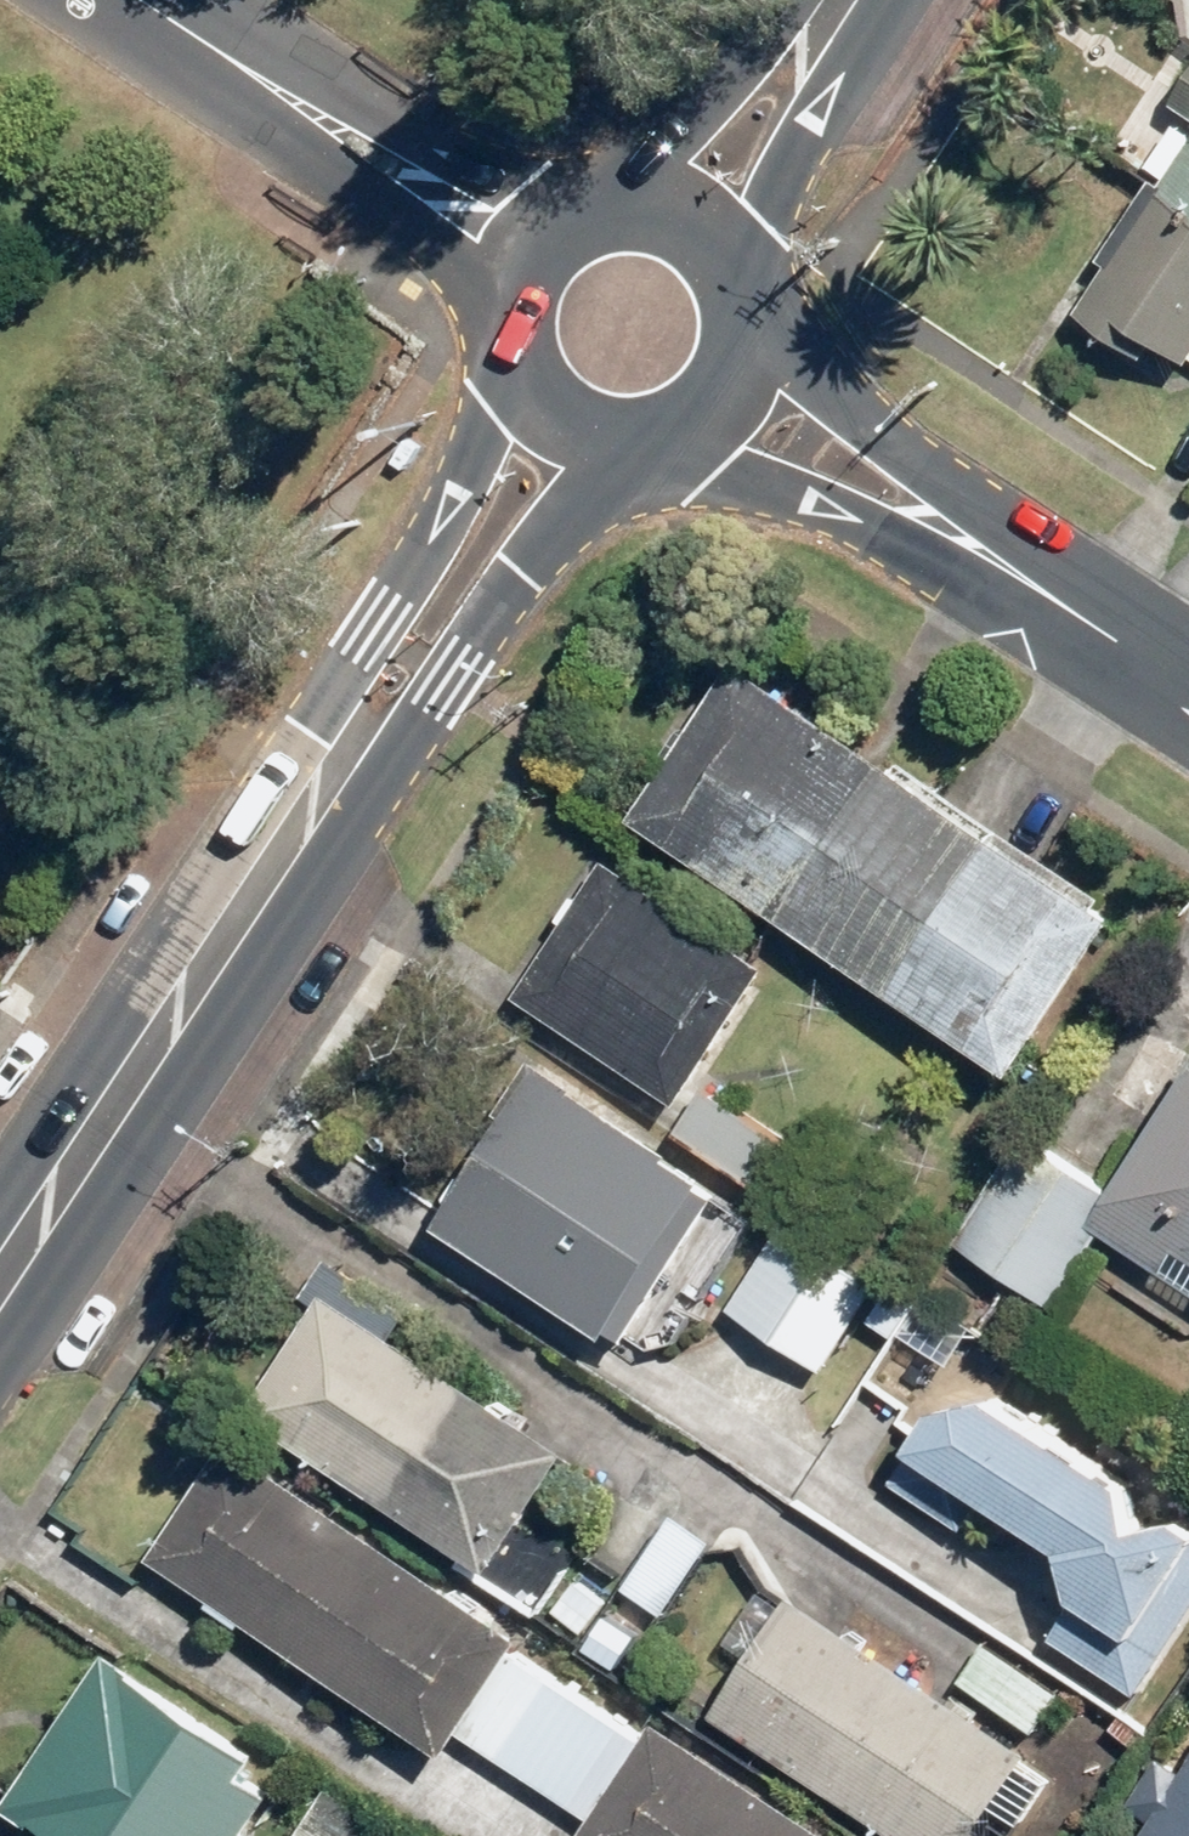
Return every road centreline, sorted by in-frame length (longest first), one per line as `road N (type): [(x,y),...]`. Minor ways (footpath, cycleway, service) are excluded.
road 1 (secondary): [(0,1278),(345,750)]
road 2 (unclassified): [(531,260),(146,0)]
road 3 (secondary): [(619,447),(441,665),(345,750)]
road 4 (secondary): [(345,750),(385,632),(498,421),(526,388)]
road 5 (tertiary): [(747,305),(986,554)]
road 6 (tertiary): [(986,554),(719,471),(672,439)]
road 7 (secondary): [(614,209),(730,80),(804,57)]
road 8 (tertiary): [(986,554),(1188,686)]
road 9 (secondary): [(804,57),(814,127),(735,270)]
road 10 (secondary): [(747,305),(741,371),(701,423),(672,439)]
road 11 (secondary): [(614,209),(684,221),(735,270)]
road 12 (secondary): [(526,388),(509,323),(531,260)]

